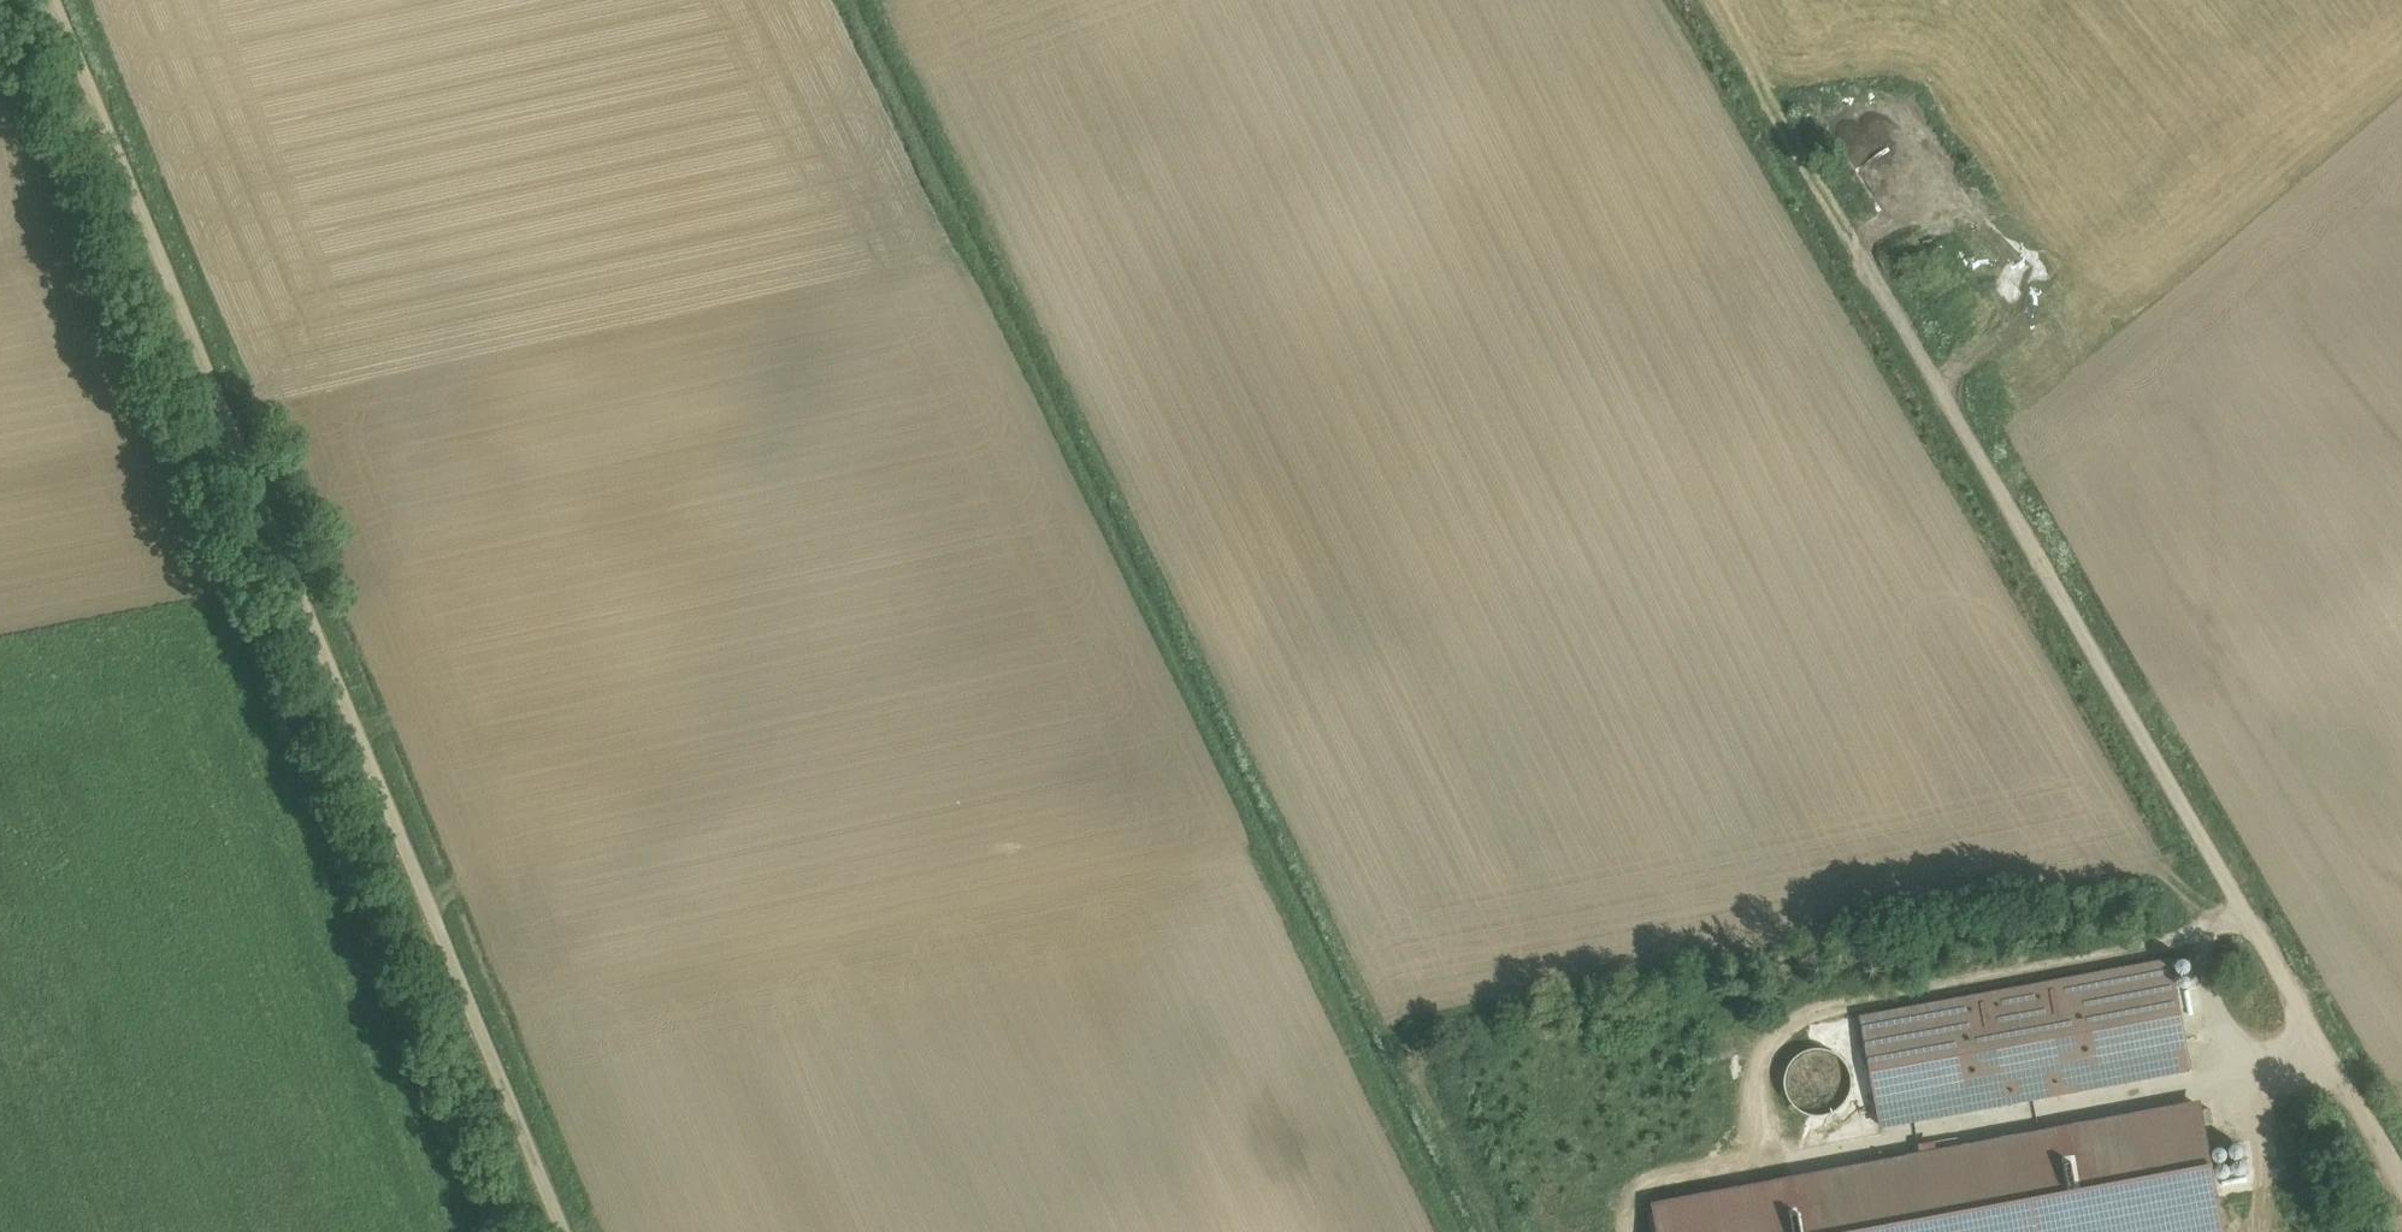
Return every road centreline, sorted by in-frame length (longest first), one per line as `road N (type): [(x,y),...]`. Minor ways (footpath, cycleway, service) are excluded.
road 1 (unclassified): [(577,1231),(65,0)]
road 2 (track): [(1862,244),(1773,91)]

